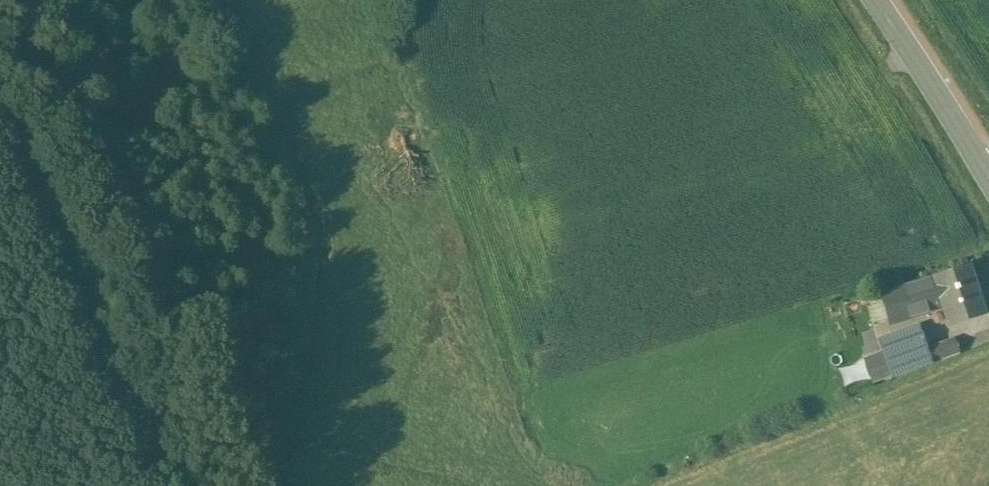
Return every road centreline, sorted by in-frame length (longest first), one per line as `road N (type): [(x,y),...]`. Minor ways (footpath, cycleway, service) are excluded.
road 1 (secondary): [(875,0),(988,181)]

